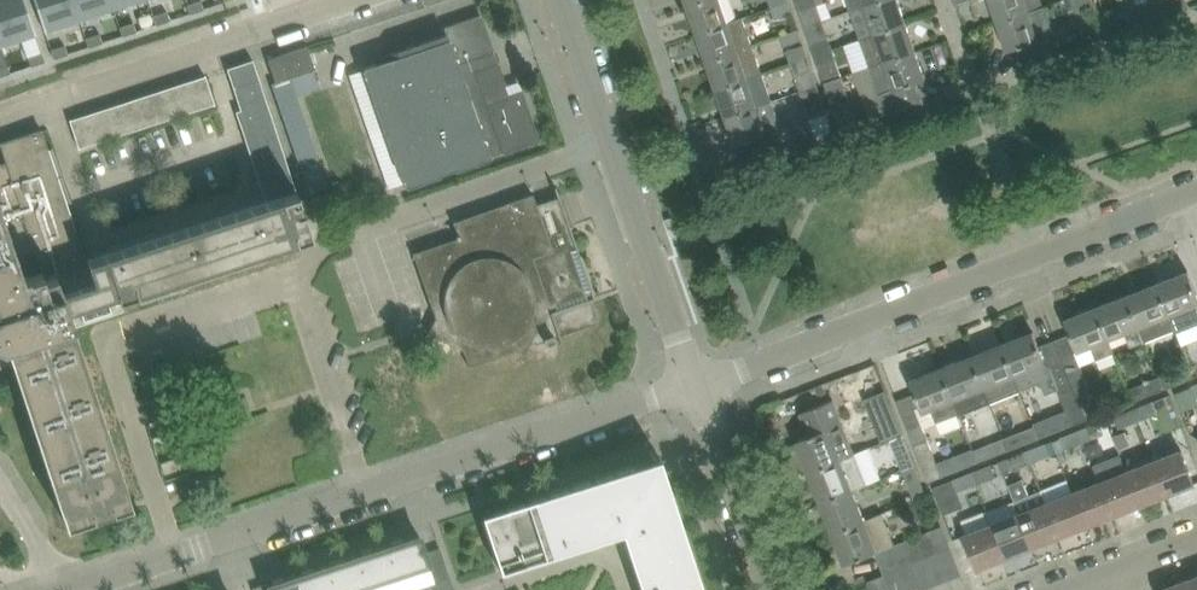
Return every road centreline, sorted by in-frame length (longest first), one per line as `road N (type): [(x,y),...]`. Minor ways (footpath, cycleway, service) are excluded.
road 1 (residential): [(79,589),(695,383)]
road 2 (residential): [(695,383),(1196,188)]
road 3 (residential): [(695,383),(562,0)]
road 4 (residential): [(780,589),(695,383)]

